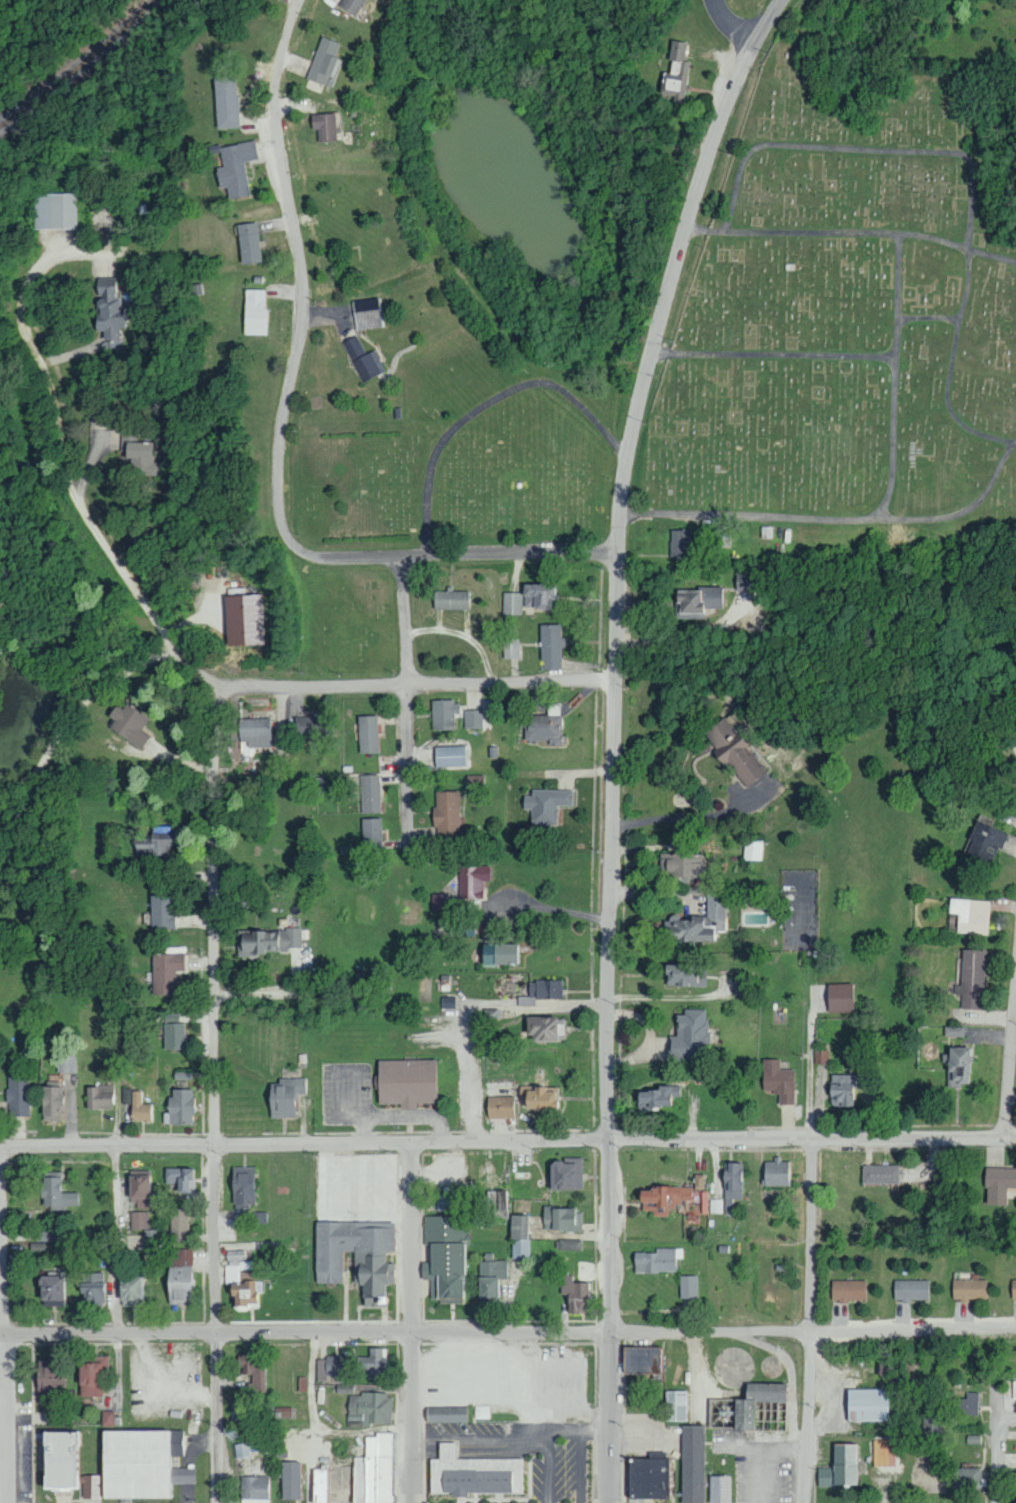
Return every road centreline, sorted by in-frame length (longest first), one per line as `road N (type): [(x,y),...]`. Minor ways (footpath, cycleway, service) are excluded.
road 1 (tertiary): [(610,1502),(606,1003),(614,553),(649,351),(723,109),(757,36)]
road 2 (residential): [(1015,1138),(0,1146)]
road 3 (residential): [(0,1335),(1015,1331)]
road 4 (residential): [(405,557),(310,556),(285,535),(279,513),(277,466),(305,296),(275,95),(299,0)]
road 5 (residential): [(214,1502),(213,842)]
road 6 (residential): [(154,251),(56,261),(28,282),(20,328),(105,547),(171,648),(202,677)]
road 7 (residential): [(618,514),(968,514),(993,495),(1015,449)]
road 8 (track): [(601,378),(616,314),(606,141),(590,131),(565,0)]
road 9 (residential): [(243,689),(612,677)]
road 10 (residential): [(809,1502),(814,1138)]
road 11 (residential): [(8,1502),(0,1146)]
road 12 (residential): [(415,1502),(413,1146)]
road 13 (residential): [(1015,261),(900,233),(683,233)]
road 14 (residential): [(405,557),(408,833)]
road 15 (residential): [(614,553),(405,557)]
road 16 (residential): [(213,968),(377,963)]

